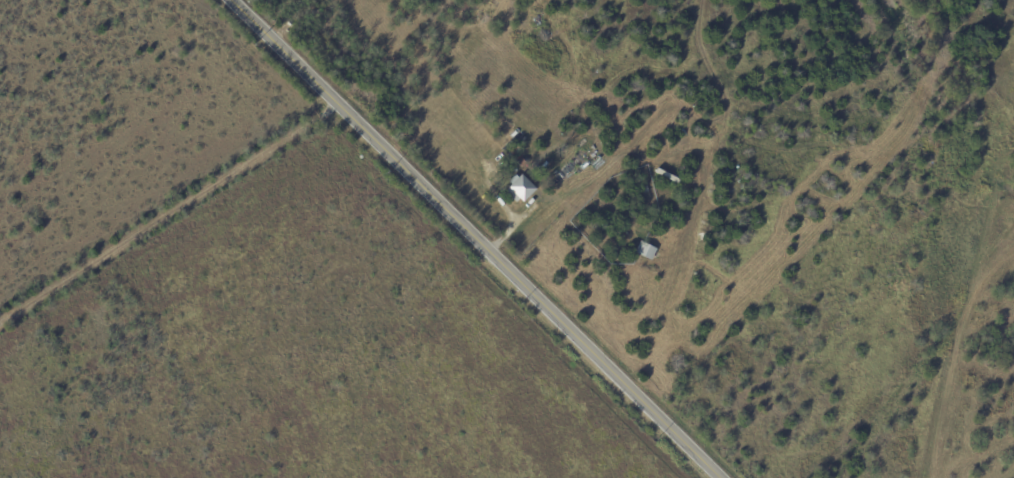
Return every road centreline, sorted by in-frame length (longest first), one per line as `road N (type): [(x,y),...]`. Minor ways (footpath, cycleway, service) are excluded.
road 1 (tertiary): [(231,0),(721,477)]
road 2 (track): [(337,105),(0,324)]

